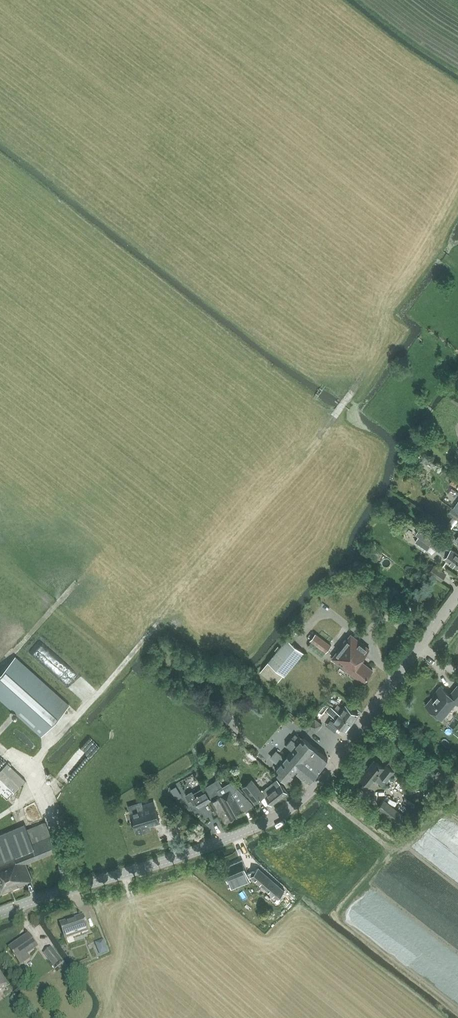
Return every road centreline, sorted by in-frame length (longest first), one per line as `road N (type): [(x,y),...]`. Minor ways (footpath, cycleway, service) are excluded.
road 1 (tertiary): [(0,915),(281,815),(325,776),(457,598)]

